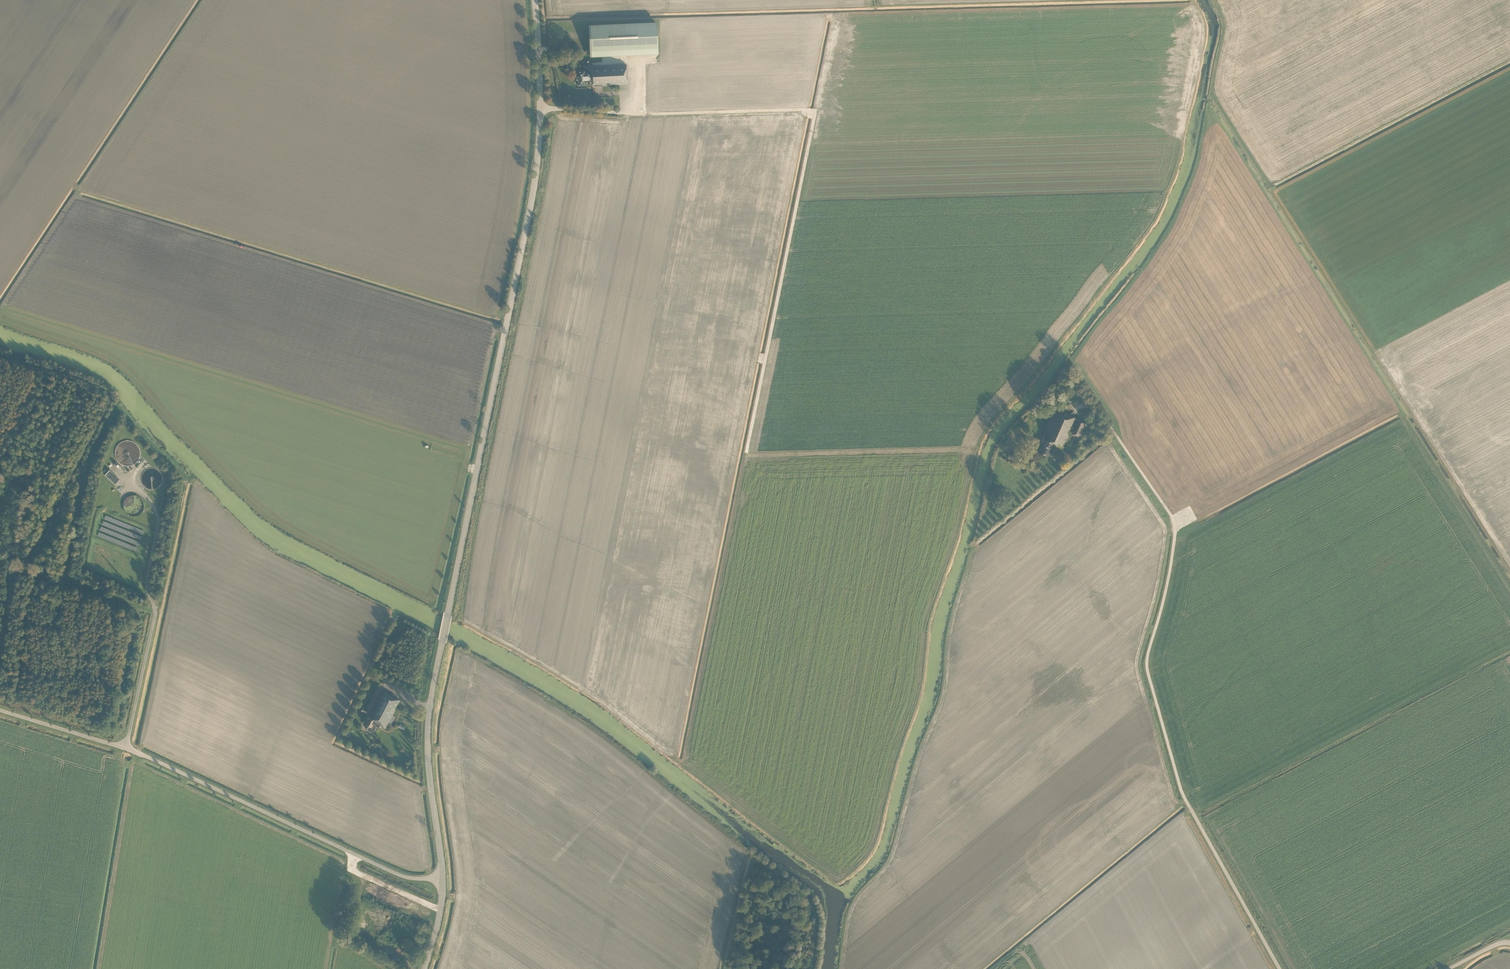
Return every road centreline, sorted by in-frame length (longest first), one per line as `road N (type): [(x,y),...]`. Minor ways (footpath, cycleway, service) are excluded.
road 1 (tertiary): [(443,877),(429,715),(534,192),(541,108),(535,0)]
road 2 (unclassified): [(1280,968),(1181,791),(1148,673),(1174,521),(1092,408)]
road 3 (unclassified): [(443,877),(396,873),(171,765),(0,710)]
road 4 (track): [(188,479),(155,611)]

